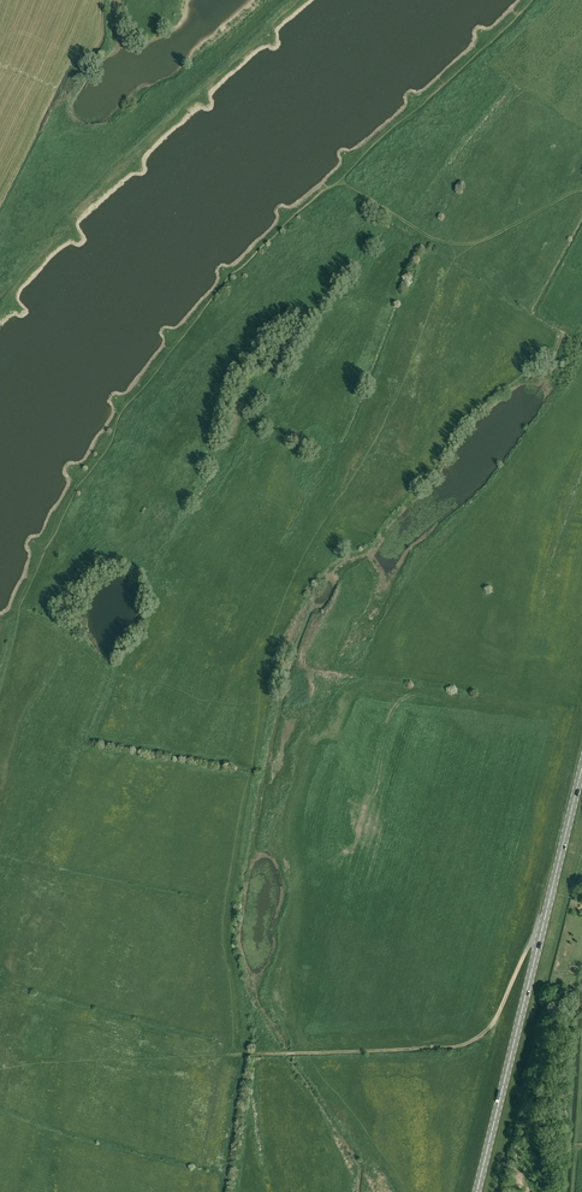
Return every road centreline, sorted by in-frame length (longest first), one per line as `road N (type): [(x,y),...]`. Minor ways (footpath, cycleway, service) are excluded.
road 1 (primary): [(478,1191),(581,774)]
road 2 (track): [(547,919),(495,1020),(473,1040),(249,1054)]

